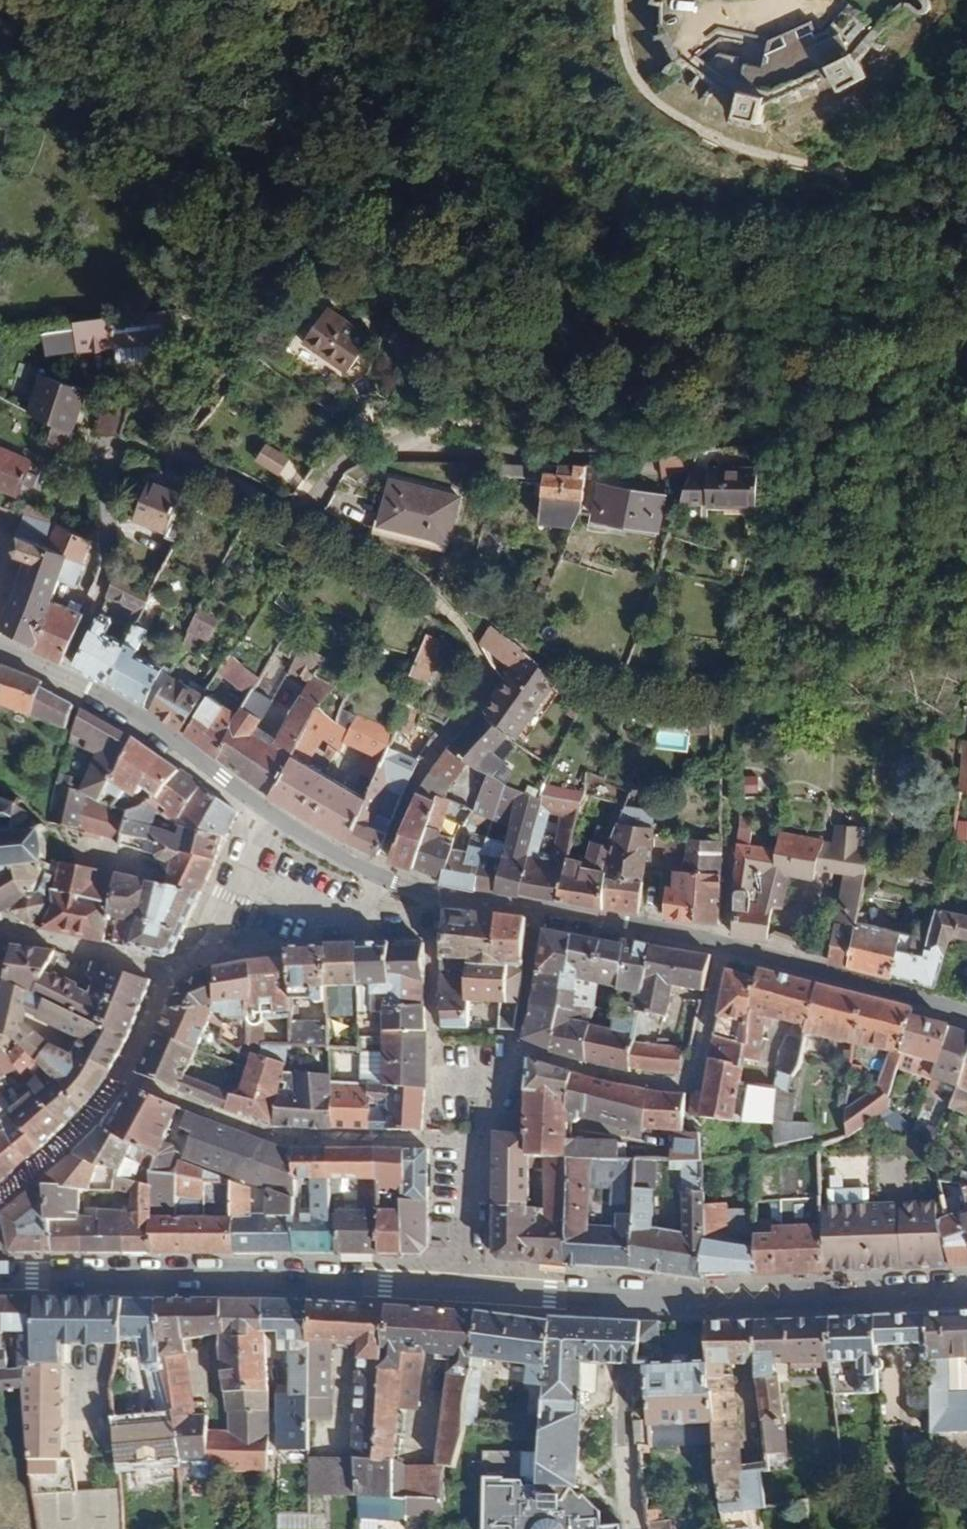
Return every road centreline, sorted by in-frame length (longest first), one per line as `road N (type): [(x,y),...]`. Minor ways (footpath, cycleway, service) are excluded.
road 1 (primary): [(966,1290),(697,1300),(0,1276)]
road 2 (tertiary): [(718,948),(405,889),(265,813),(151,726),(0,652)]
road 3 (residential): [(303,510),(337,465),(366,453),(672,443),(791,421)]
road 4 (residential): [(466,1141),(282,1137),(122,1075)]
road 5 (residential): [(517,1046),(601,1073),(699,1089),(718,948)]
road 6 (tertiary): [(966,1022),(718,948)]
road 7 (residential): [(177,969),(0,930)]
road 8 (residential): [(122,1075),(74,1136),(0,1201)]

